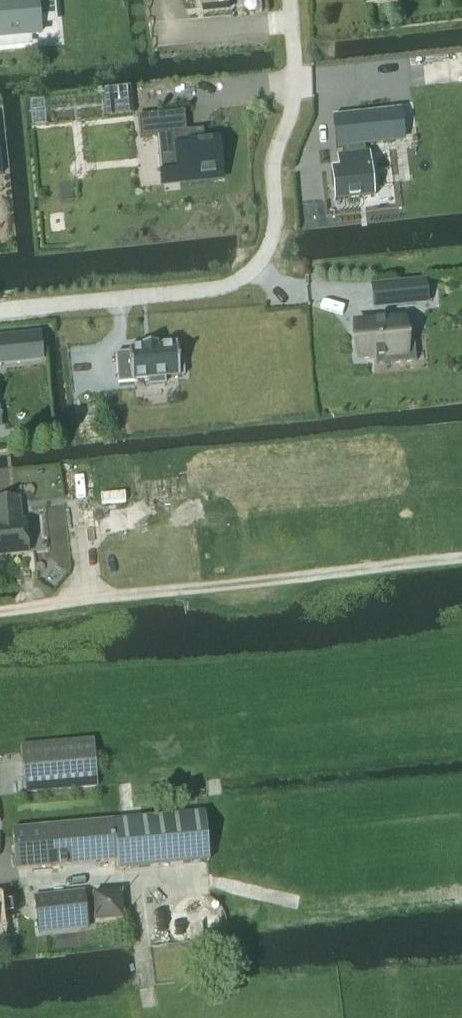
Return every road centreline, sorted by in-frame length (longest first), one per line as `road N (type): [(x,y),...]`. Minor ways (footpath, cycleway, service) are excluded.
road 1 (unclassified): [(289,0),(295,84),(271,175),(276,215),(254,269),(223,288),(0,310)]
road 2 (track): [(89,600),(461,561)]
road 3 (track): [(131,876),(154,1017)]

